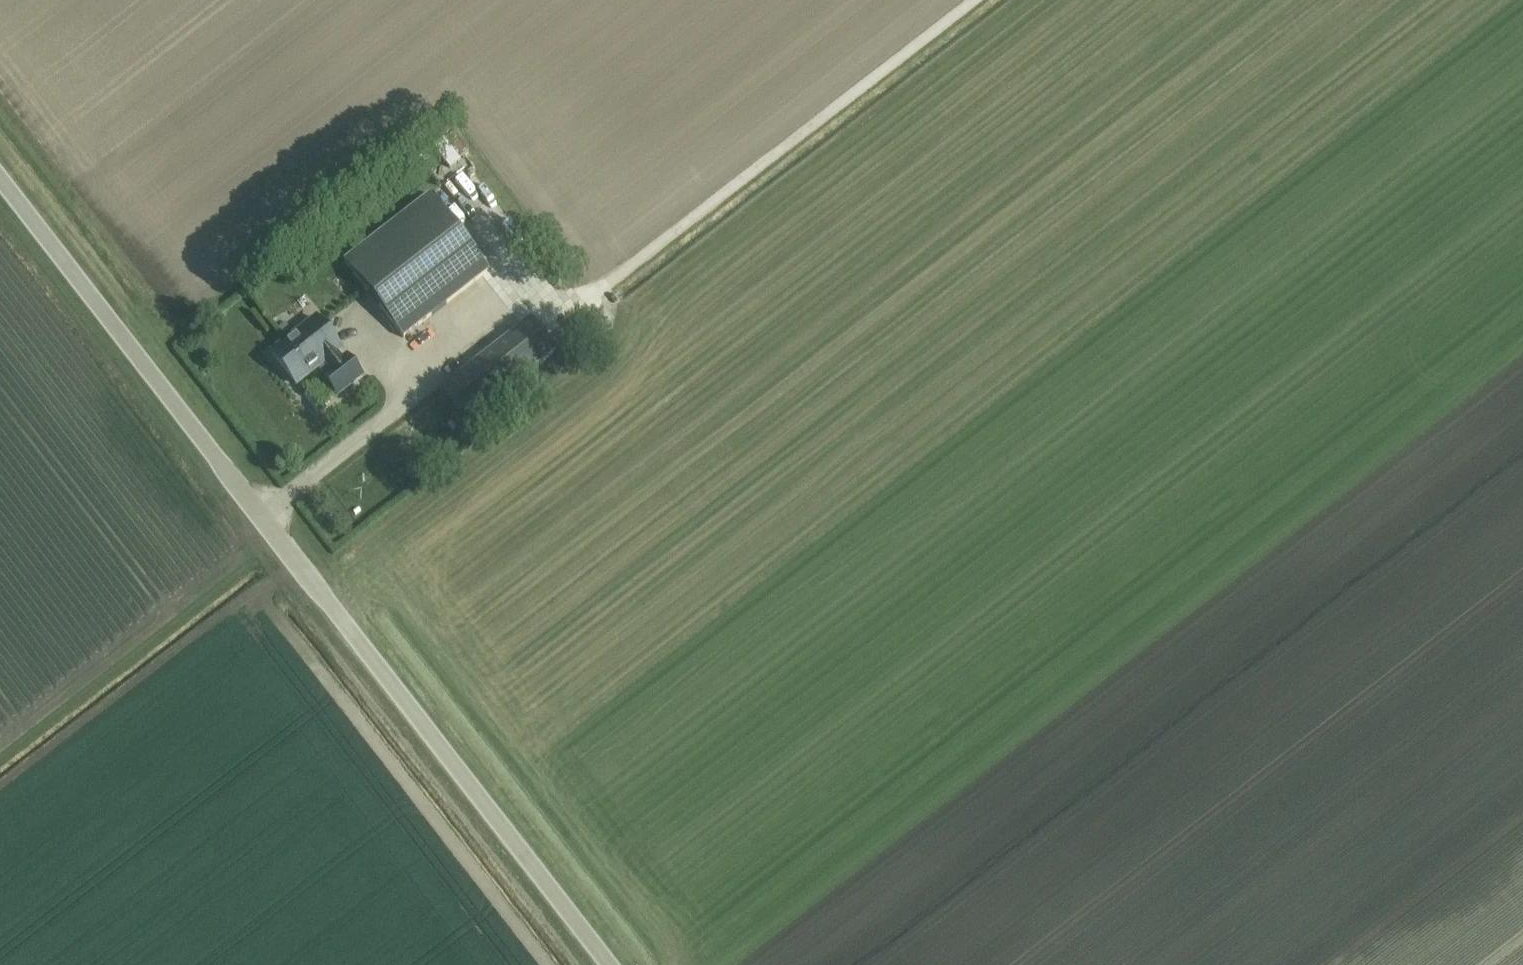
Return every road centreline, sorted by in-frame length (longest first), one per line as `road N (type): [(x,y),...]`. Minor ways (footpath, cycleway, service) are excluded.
road 1 (unclassified): [(612,964),(0,176)]

